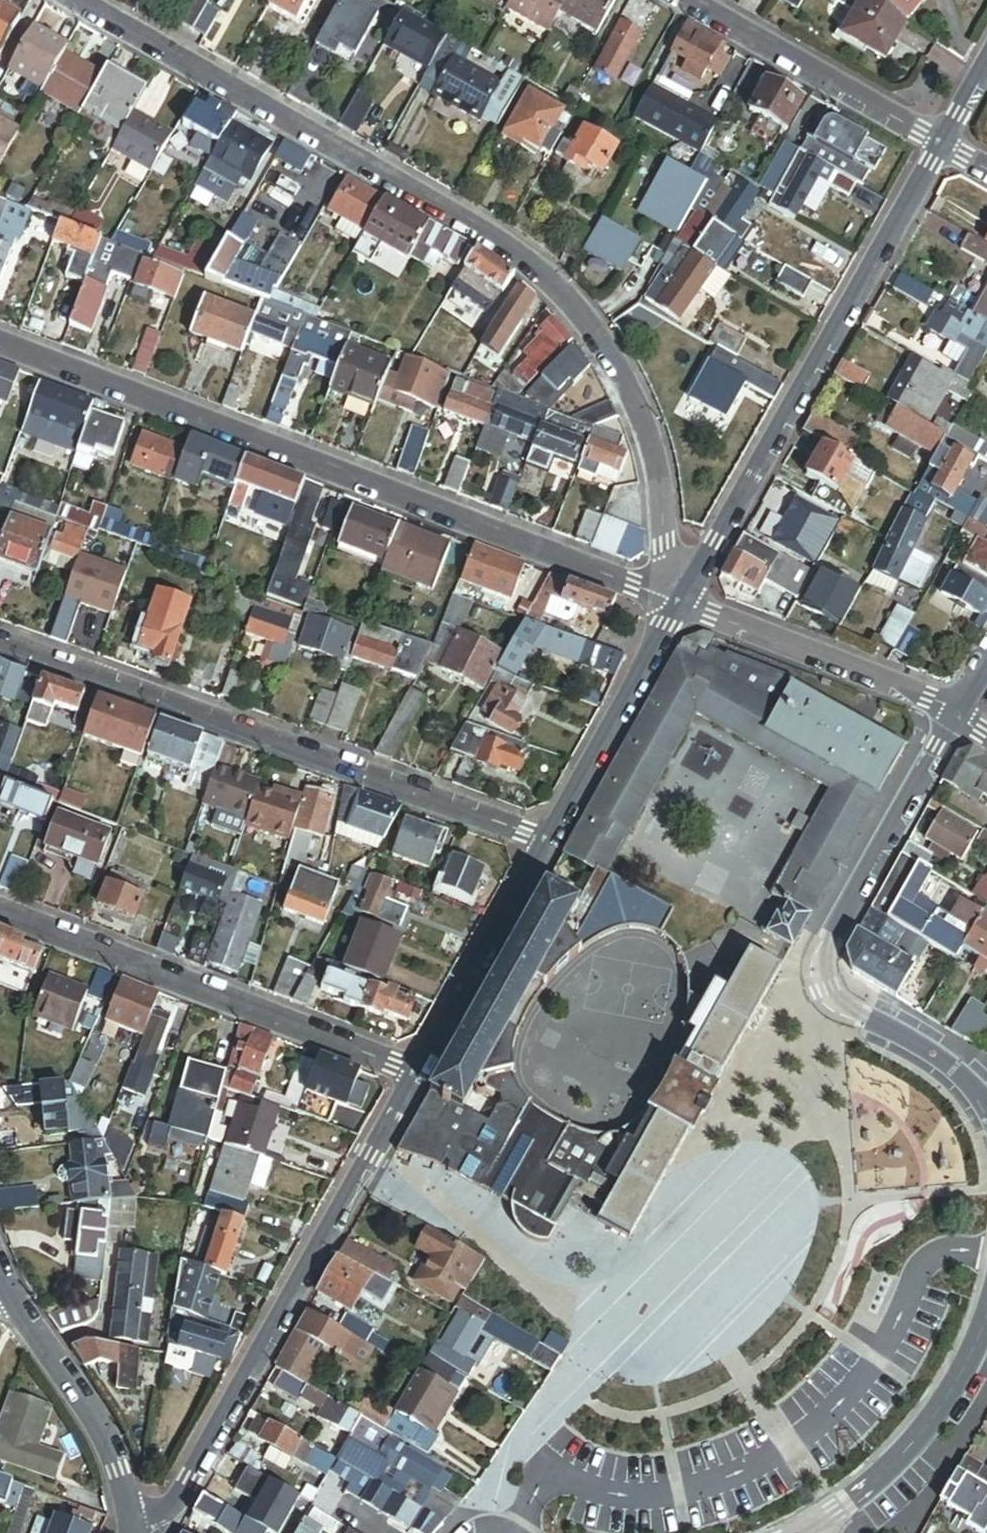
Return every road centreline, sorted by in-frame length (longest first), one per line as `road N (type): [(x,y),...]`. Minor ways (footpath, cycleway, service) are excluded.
road 1 (residential): [(79,0),(485,231),(558,294),(607,350),(649,430),(679,606)]
road 2 (residential): [(0,347),(679,606)]
road 3 (residential): [(0,646),(547,843)]
road 4 (residential): [(941,142),(679,606)]
road 5 (residential): [(416,1073),(190,1477),(147,1532)]
road 6 (residential): [(986,1109),(974,1087),(918,1043),(829,1006),(812,971),(955,716)]
road 7 (residential): [(0,912),(416,1073)]
road 8 (residential): [(0,1266),(120,1470),(137,1532)]
road 9 (residential): [(679,606),(955,716)]
road 10 (residential): [(986,1309),(932,1419),(875,1482),(811,1532)]
road 11 (residential): [(690,0),(941,142)]
road 12 (residential): [(679,606),(547,843)]
road 13 (residential): [(547,843),(416,1073)]

